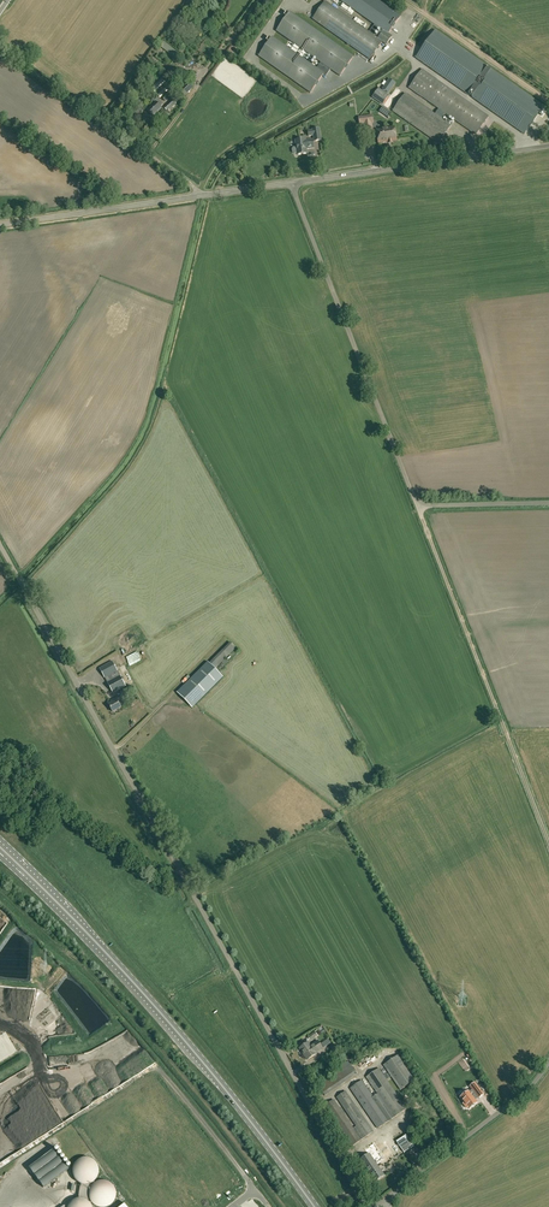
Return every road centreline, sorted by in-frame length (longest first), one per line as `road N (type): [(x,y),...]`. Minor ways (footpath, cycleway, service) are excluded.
road 1 (unclassified): [(386,1198),(363,1201),(0,547)]
road 2 (unclassified): [(548,504),(416,502),(291,184)]
road 3 (primary): [(313,1206),(157,1010),(7,853)]
road 4 (track): [(419,505),(548,845)]
road 5 (unclassified): [(0,226),(291,184)]
road 6 (unclassified): [(291,184),(548,146)]
road 7 (track): [(0,48),(205,195)]
road 8 (unclassified): [(386,1198),(517,1098),(548,1062)]
road 9 (track): [(548,103),(404,0)]

